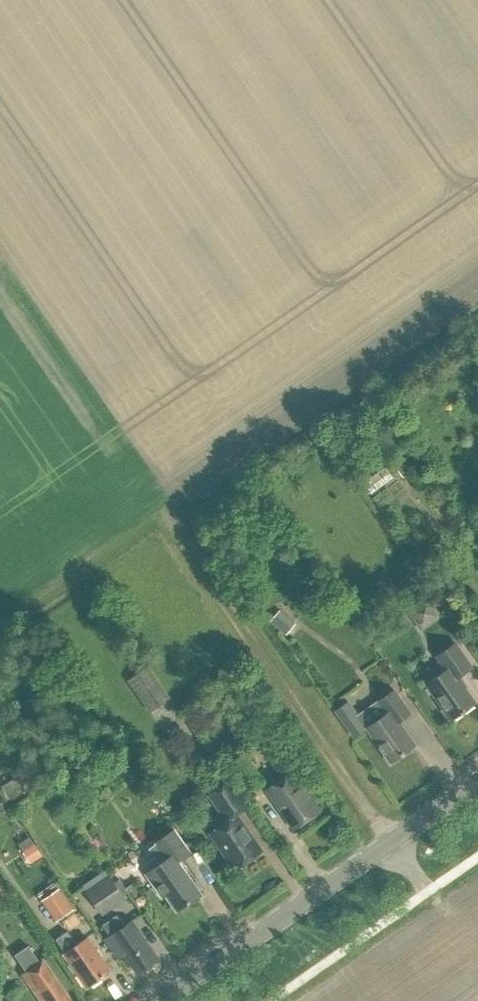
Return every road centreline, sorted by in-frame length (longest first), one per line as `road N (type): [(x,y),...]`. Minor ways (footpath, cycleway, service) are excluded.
road 1 (track): [(169,520),(390,840)]
road 2 (tertiary): [(159,1000),(477,780)]

